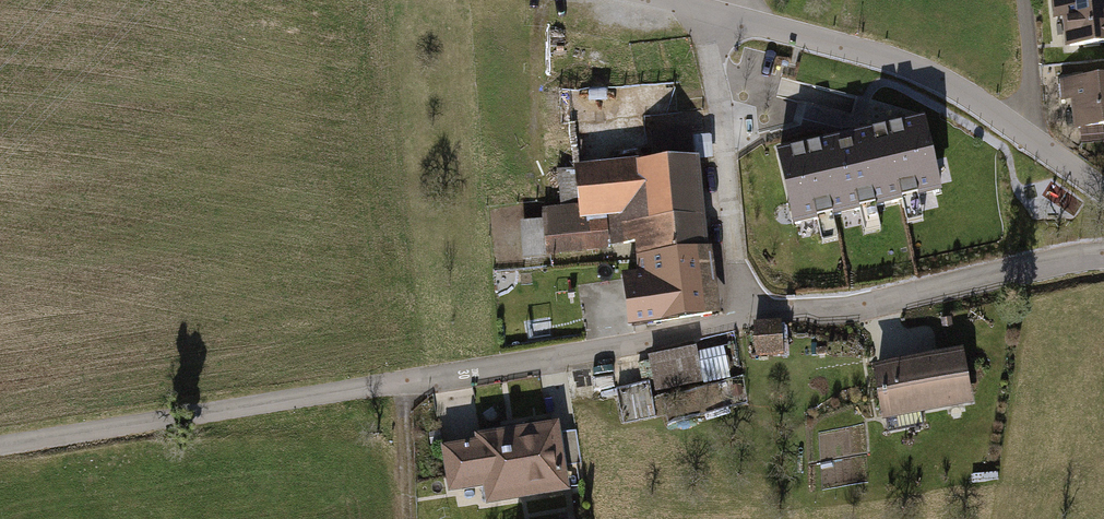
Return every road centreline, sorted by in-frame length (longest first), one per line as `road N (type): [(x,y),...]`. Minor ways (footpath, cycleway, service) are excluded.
road 1 (residential): [(1103,251),(854,309),(756,317),(500,367),(0,446)]
road 2 (unclassified): [(1103,189),(925,70),(667,0)]
road 3 (track): [(1038,143),(1024,0)]
road 4 (track): [(408,518),(401,381)]

